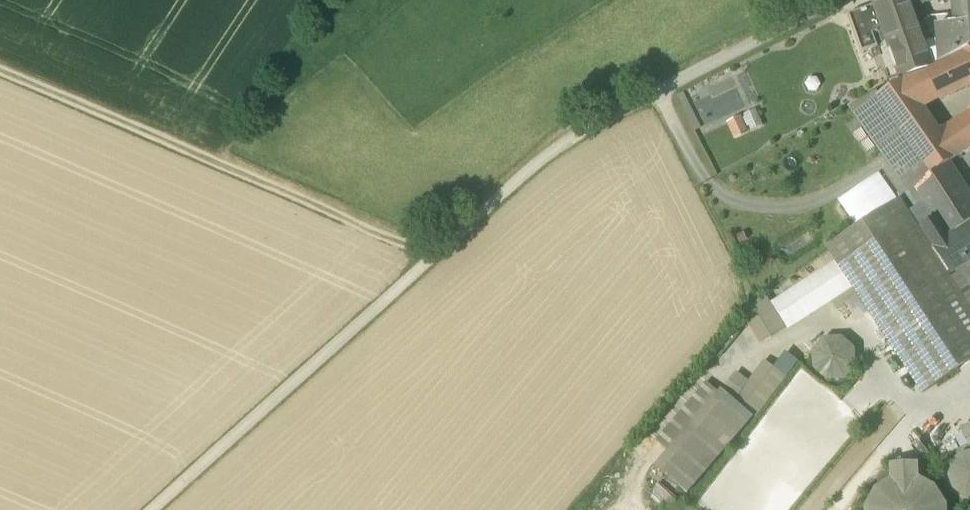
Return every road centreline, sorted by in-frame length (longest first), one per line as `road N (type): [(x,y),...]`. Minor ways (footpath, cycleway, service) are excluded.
road 1 (track): [(840,0),(560,136),(156,509)]
road 2 (track): [(0,69),(436,254)]

